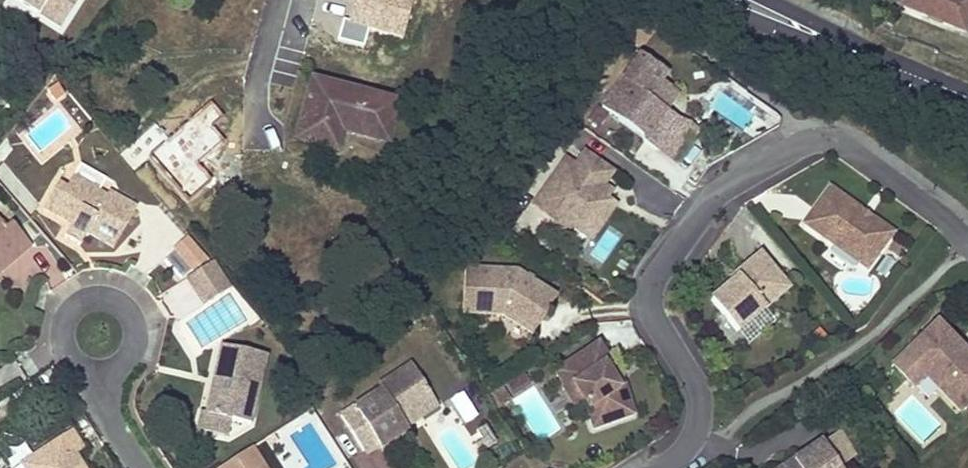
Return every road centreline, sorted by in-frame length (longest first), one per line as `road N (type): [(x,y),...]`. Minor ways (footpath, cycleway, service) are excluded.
road 1 (residential): [(655,467),(678,453),(697,411),(690,372),(647,303),(651,270),(724,185),(803,138),(842,135),(967,238)]
road 2 (tertiary): [(746,0),(967,93)]
road 3 (residential): [(98,335),(107,397),(150,467)]
road 4 (residential): [(288,0),(266,118)]

